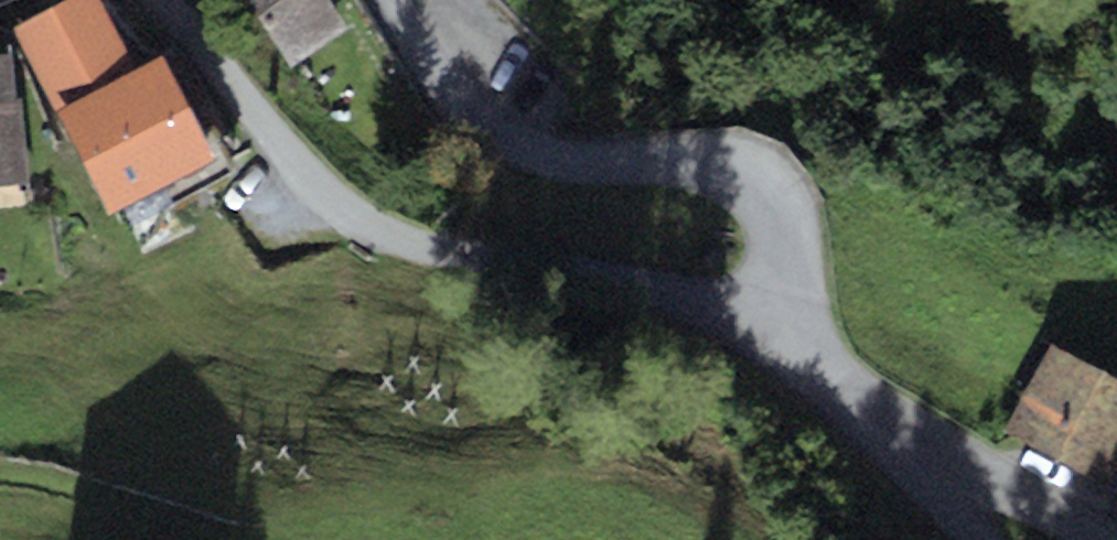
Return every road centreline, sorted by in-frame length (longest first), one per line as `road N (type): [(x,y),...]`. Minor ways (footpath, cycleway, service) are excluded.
road 1 (tertiary): [(140,0),(310,167),(397,232),(451,259),(564,287),(792,320)]
road 2 (unclassified): [(792,320),(777,224),(764,200),(717,176),(581,165),(507,141),(446,89),(388,0)]
road 3 (unclassified): [(876,418),(1104,539)]
road 4 (track): [(0,476),(55,478),(225,539)]
road 5 (unclassified): [(876,418),(921,505),(961,539)]
road 6 (unclassified): [(792,320),(828,375),(876,418)]

